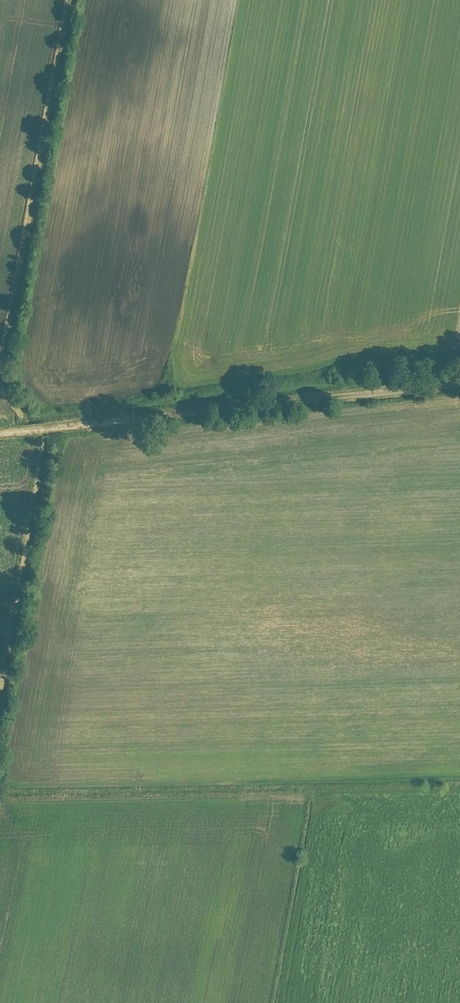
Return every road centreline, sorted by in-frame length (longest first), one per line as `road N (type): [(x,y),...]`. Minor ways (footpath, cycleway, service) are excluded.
road 1 (track): [(459,381),(0,432)]

